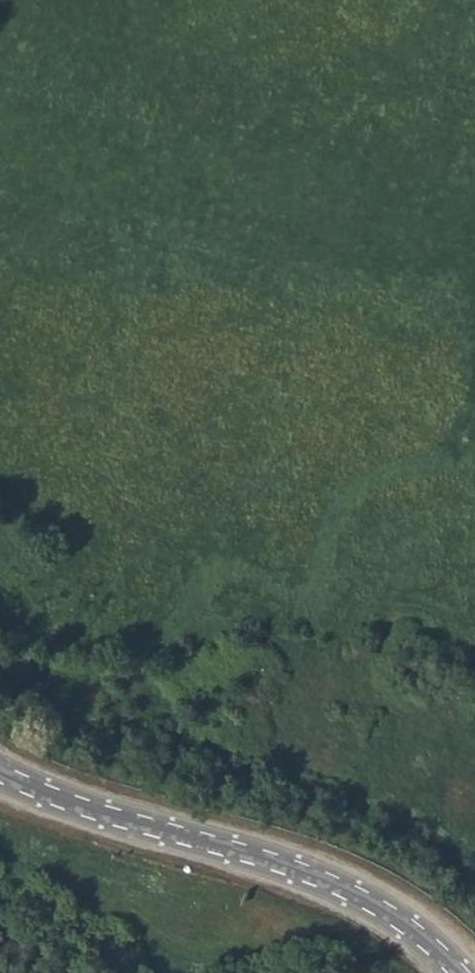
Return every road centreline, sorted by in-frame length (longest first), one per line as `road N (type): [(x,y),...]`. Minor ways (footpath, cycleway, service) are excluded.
road 1 (tertiary): [(0,773),(50,798),(340,888),(410,928),(459,972)]

